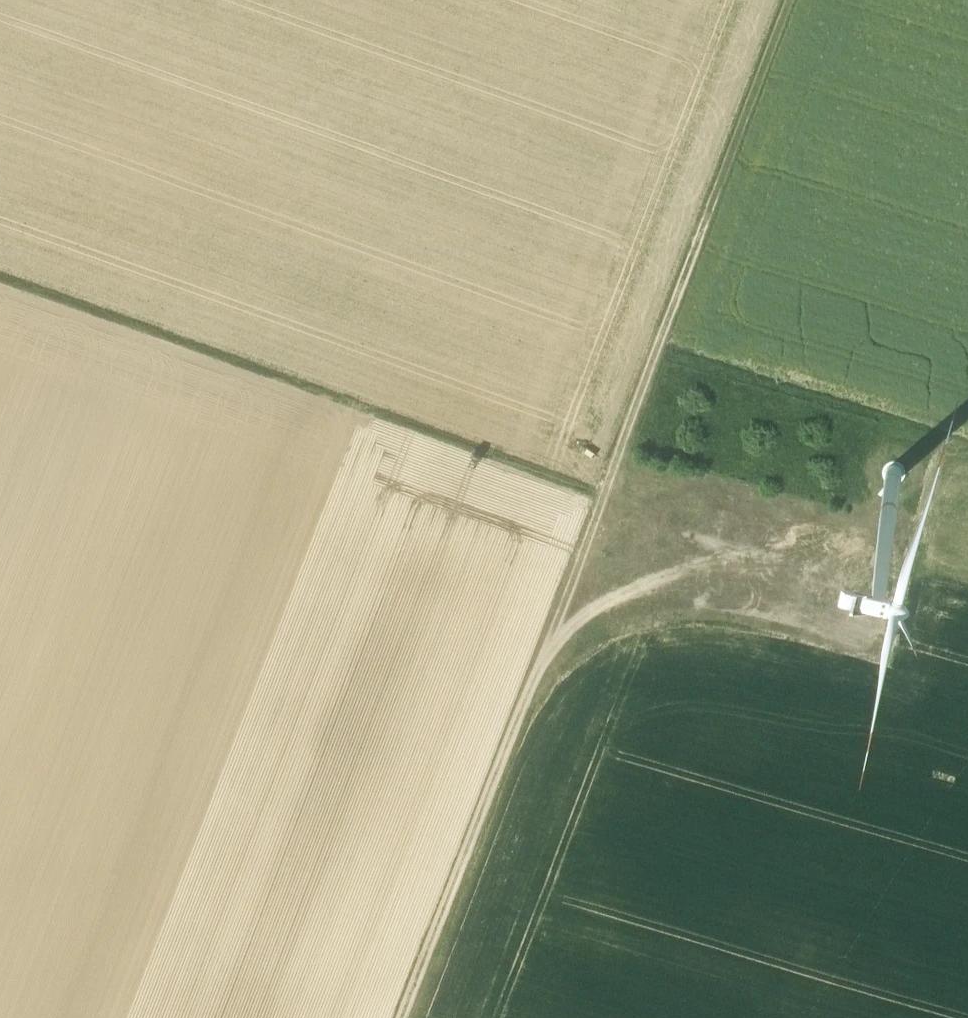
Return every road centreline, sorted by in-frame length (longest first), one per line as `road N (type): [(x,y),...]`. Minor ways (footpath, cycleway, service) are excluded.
road 1 (track): [(792,0),(407,1017)]
road 2 (track): [(0,286),(602,504)]

